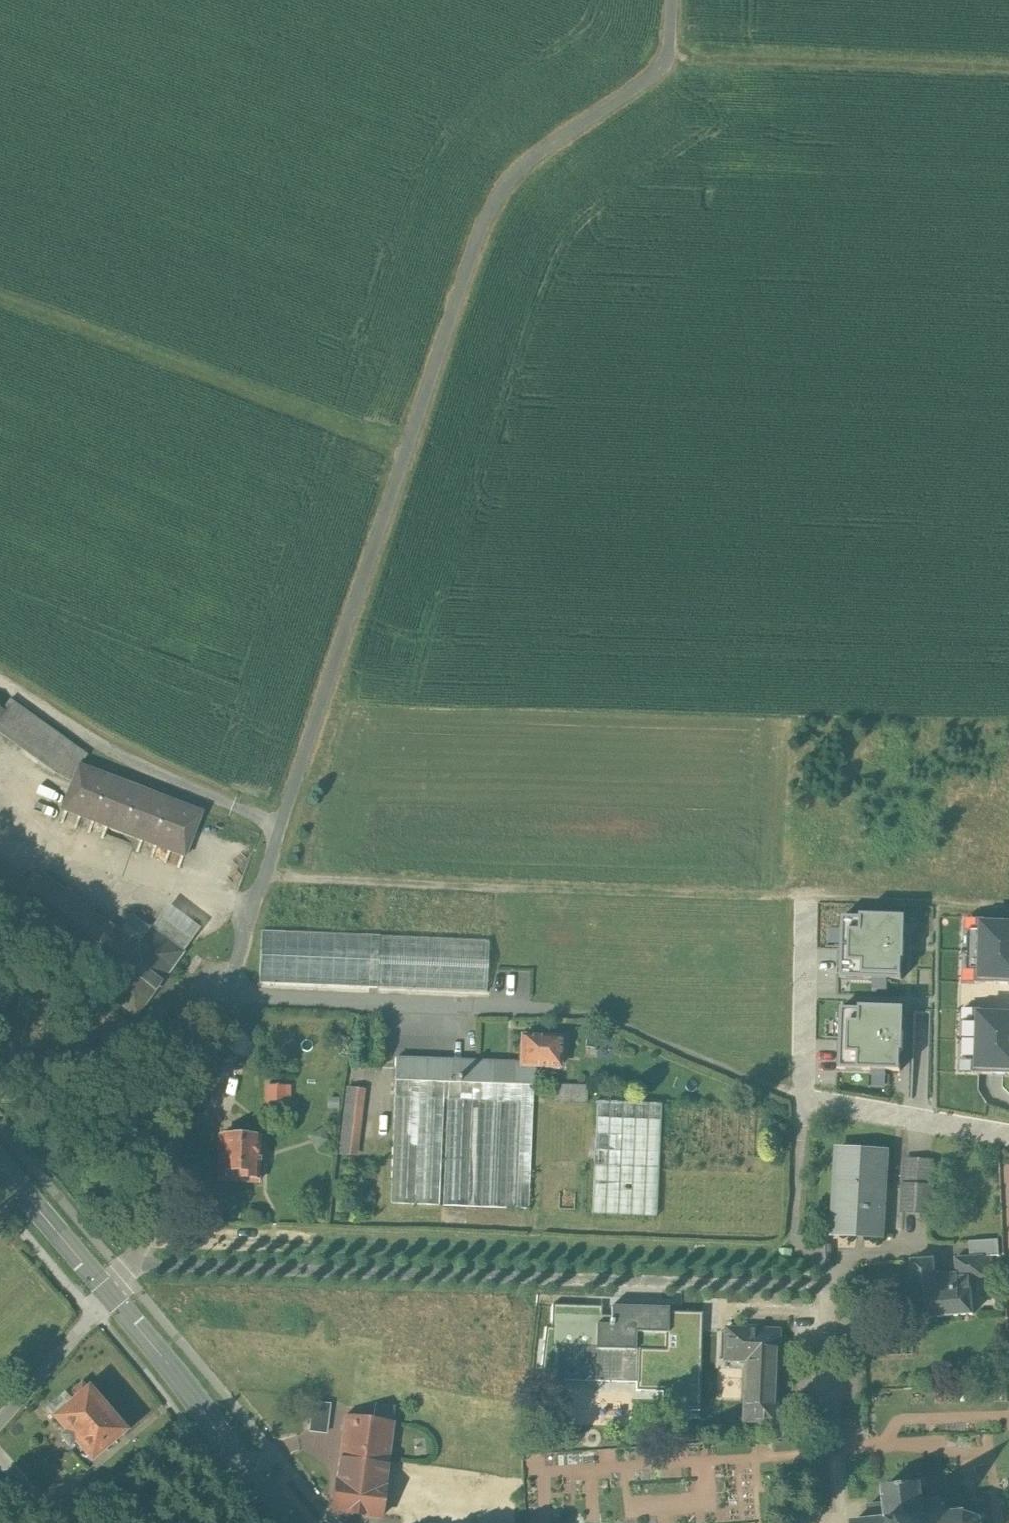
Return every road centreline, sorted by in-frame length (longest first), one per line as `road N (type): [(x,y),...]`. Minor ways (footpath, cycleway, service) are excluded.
road 1 (track): [(141,1263),(143,1210),(273,860),(498,189),(651,75),(669,53),(672,0)]
road 2 (track): [(270,868),(1008,902)]
road 3 (secondary): [(291,1522),(0,1162)]
road 4 (track): [(1008,66),(669,53)]
road 5 (track): [(284,824),(0,678)]
road 6 (track): [(535,1002),(224,988)]
road 7 (track): [(253,913),(0,815)]
road 8 (residential): [(1008,1134),(805,1102)]

